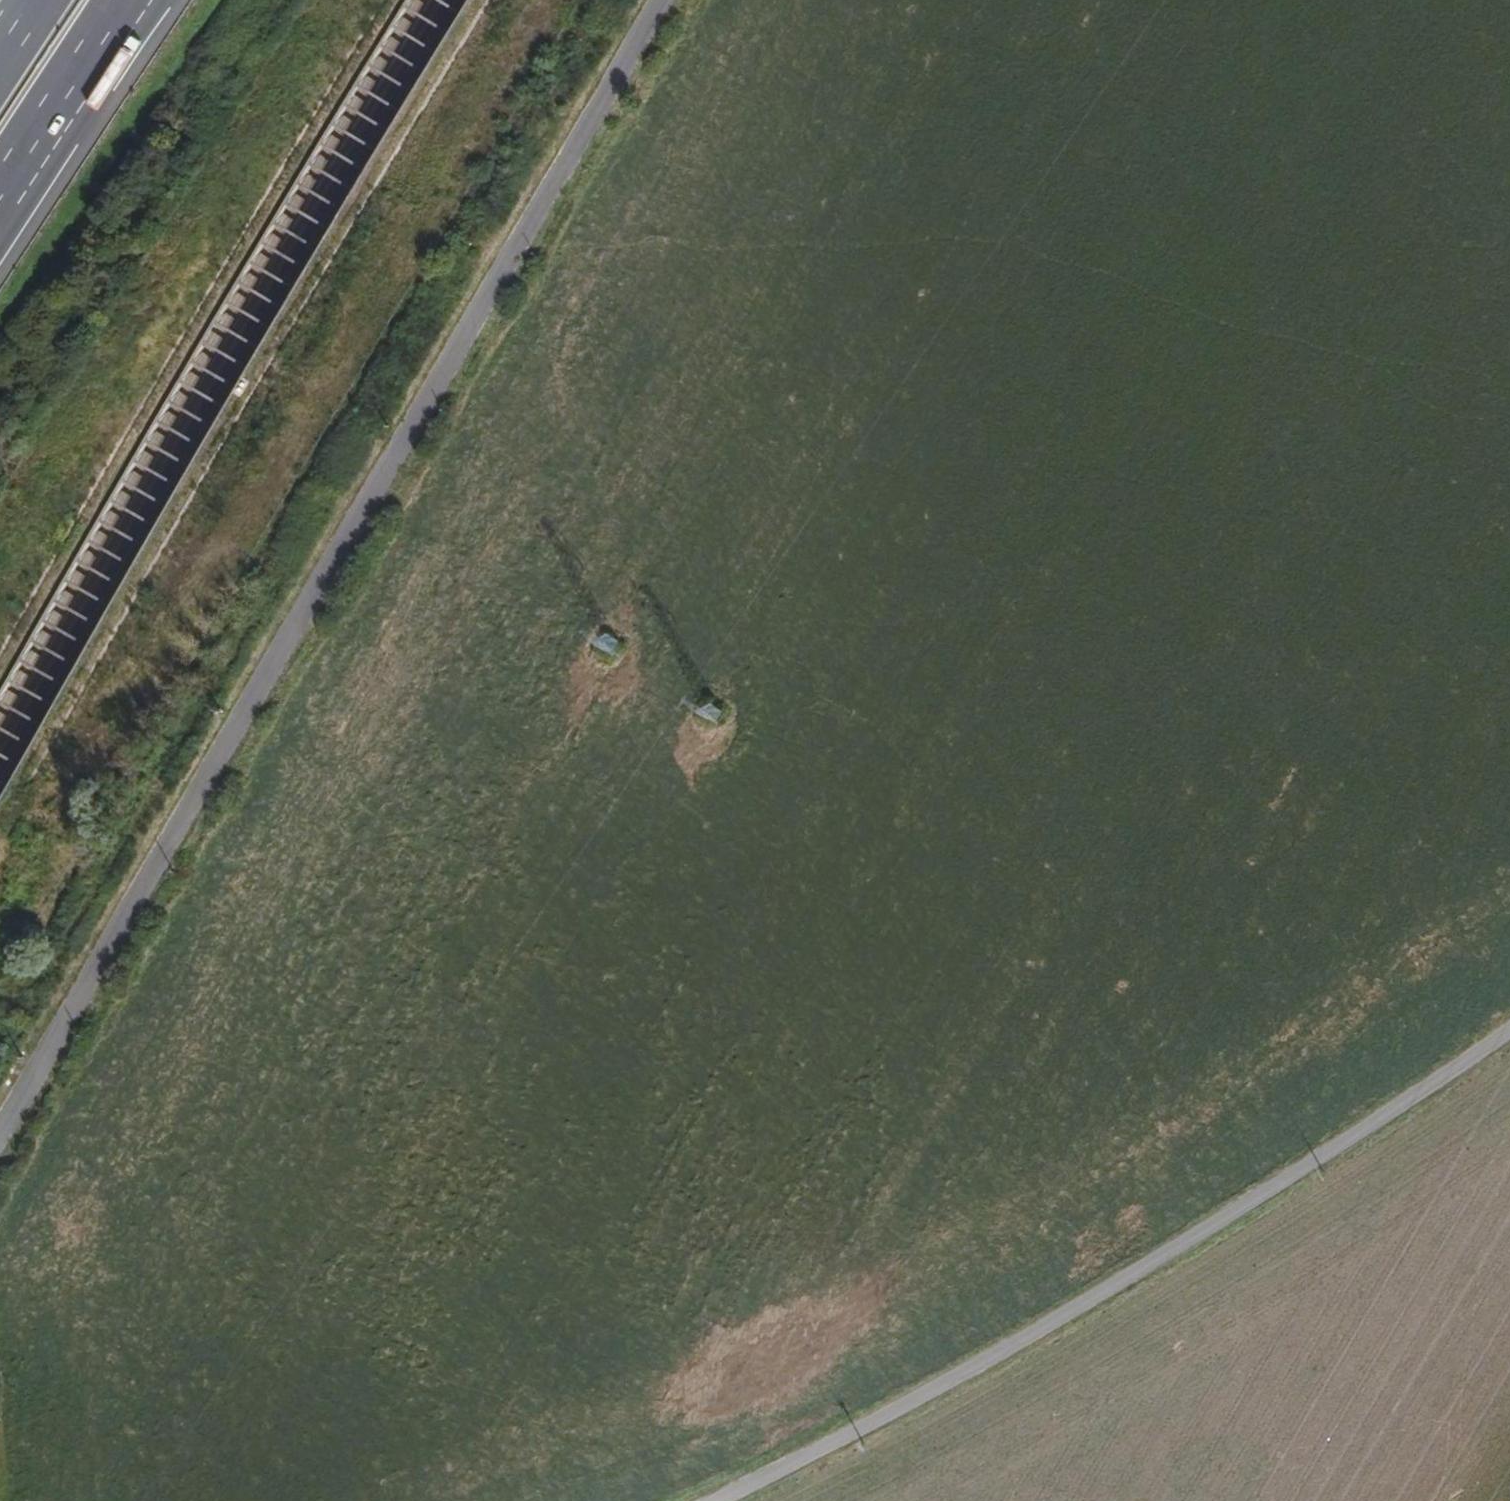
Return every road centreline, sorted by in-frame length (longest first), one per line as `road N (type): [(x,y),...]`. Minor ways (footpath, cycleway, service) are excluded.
road 1 (unclassified): [(1509,1023),(1280,1180),(957,1374),(715,1500)]
road 2 (motorway): [(0,202),(132,0)]

